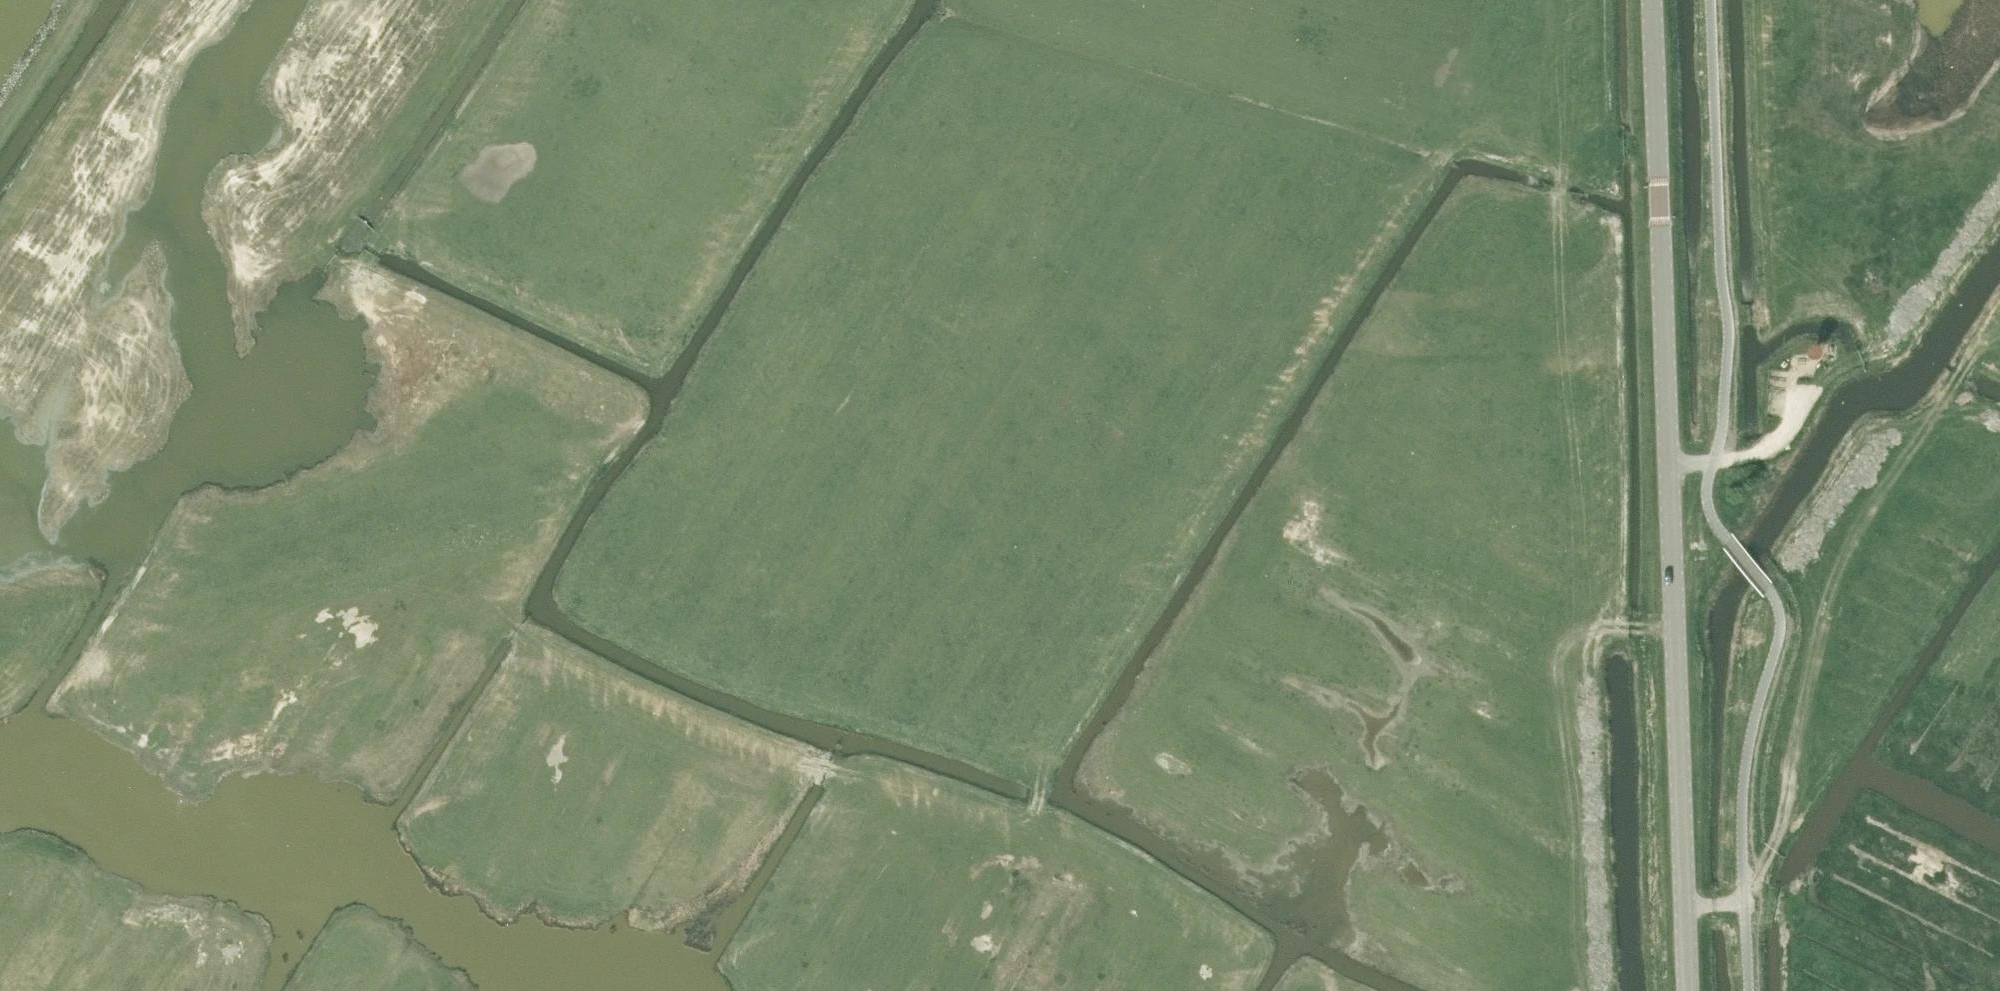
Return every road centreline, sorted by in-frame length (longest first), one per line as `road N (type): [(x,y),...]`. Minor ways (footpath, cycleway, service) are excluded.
road 1 (tertiary): [(1689,990),(1652,0)]
road 2 (track): [(0,133),(86,0)]

